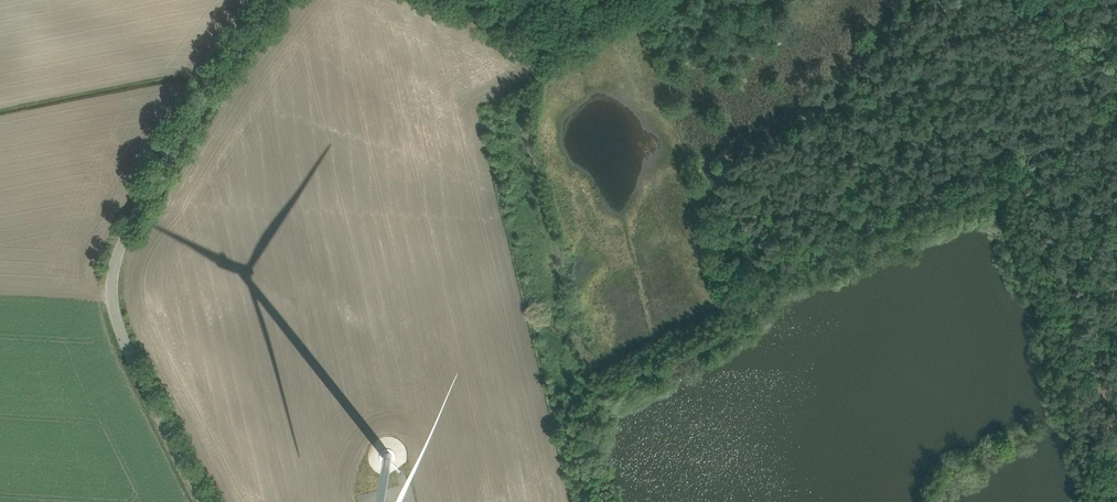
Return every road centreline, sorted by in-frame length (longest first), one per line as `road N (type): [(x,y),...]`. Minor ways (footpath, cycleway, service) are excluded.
road 1 (unclassified): [(215,501),(125,324),(119,262),(124,243),(283,0)]

